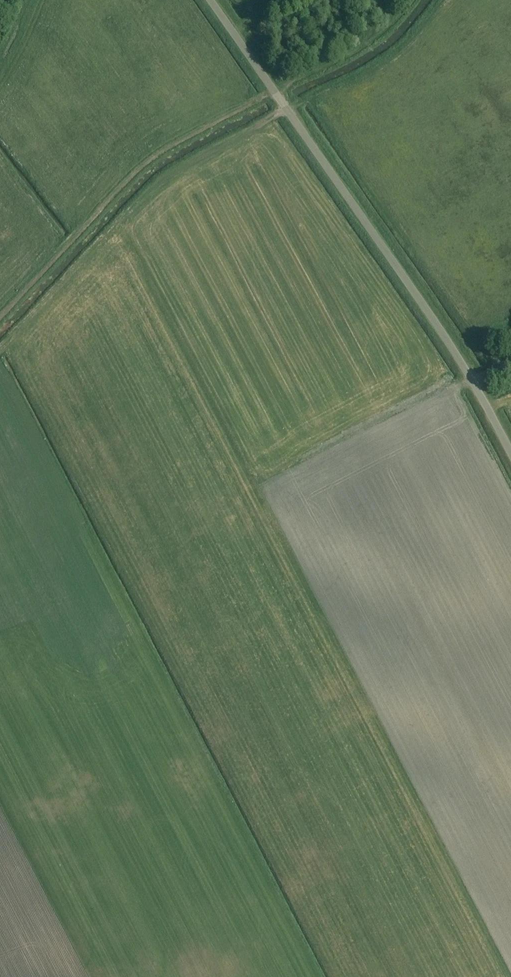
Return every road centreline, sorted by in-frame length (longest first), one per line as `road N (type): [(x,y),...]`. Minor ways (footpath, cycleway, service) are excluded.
road 1 (unclassified): [(510,453),(457,356),(211,0)]
road 2 (track): [(276,94),(160,155),(0,320)]

